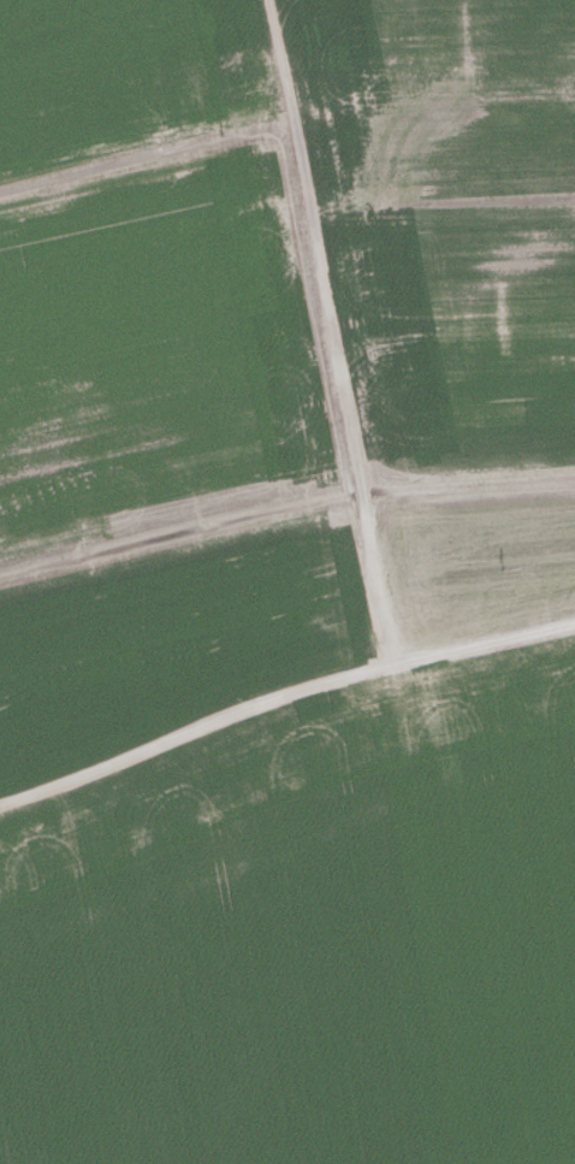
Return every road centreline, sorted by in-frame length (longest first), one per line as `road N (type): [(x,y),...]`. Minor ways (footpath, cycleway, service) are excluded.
road 1 (track): [(393,657),(264,0)]
road 2 (track): [(0,800),(393,657),(574,620)]

